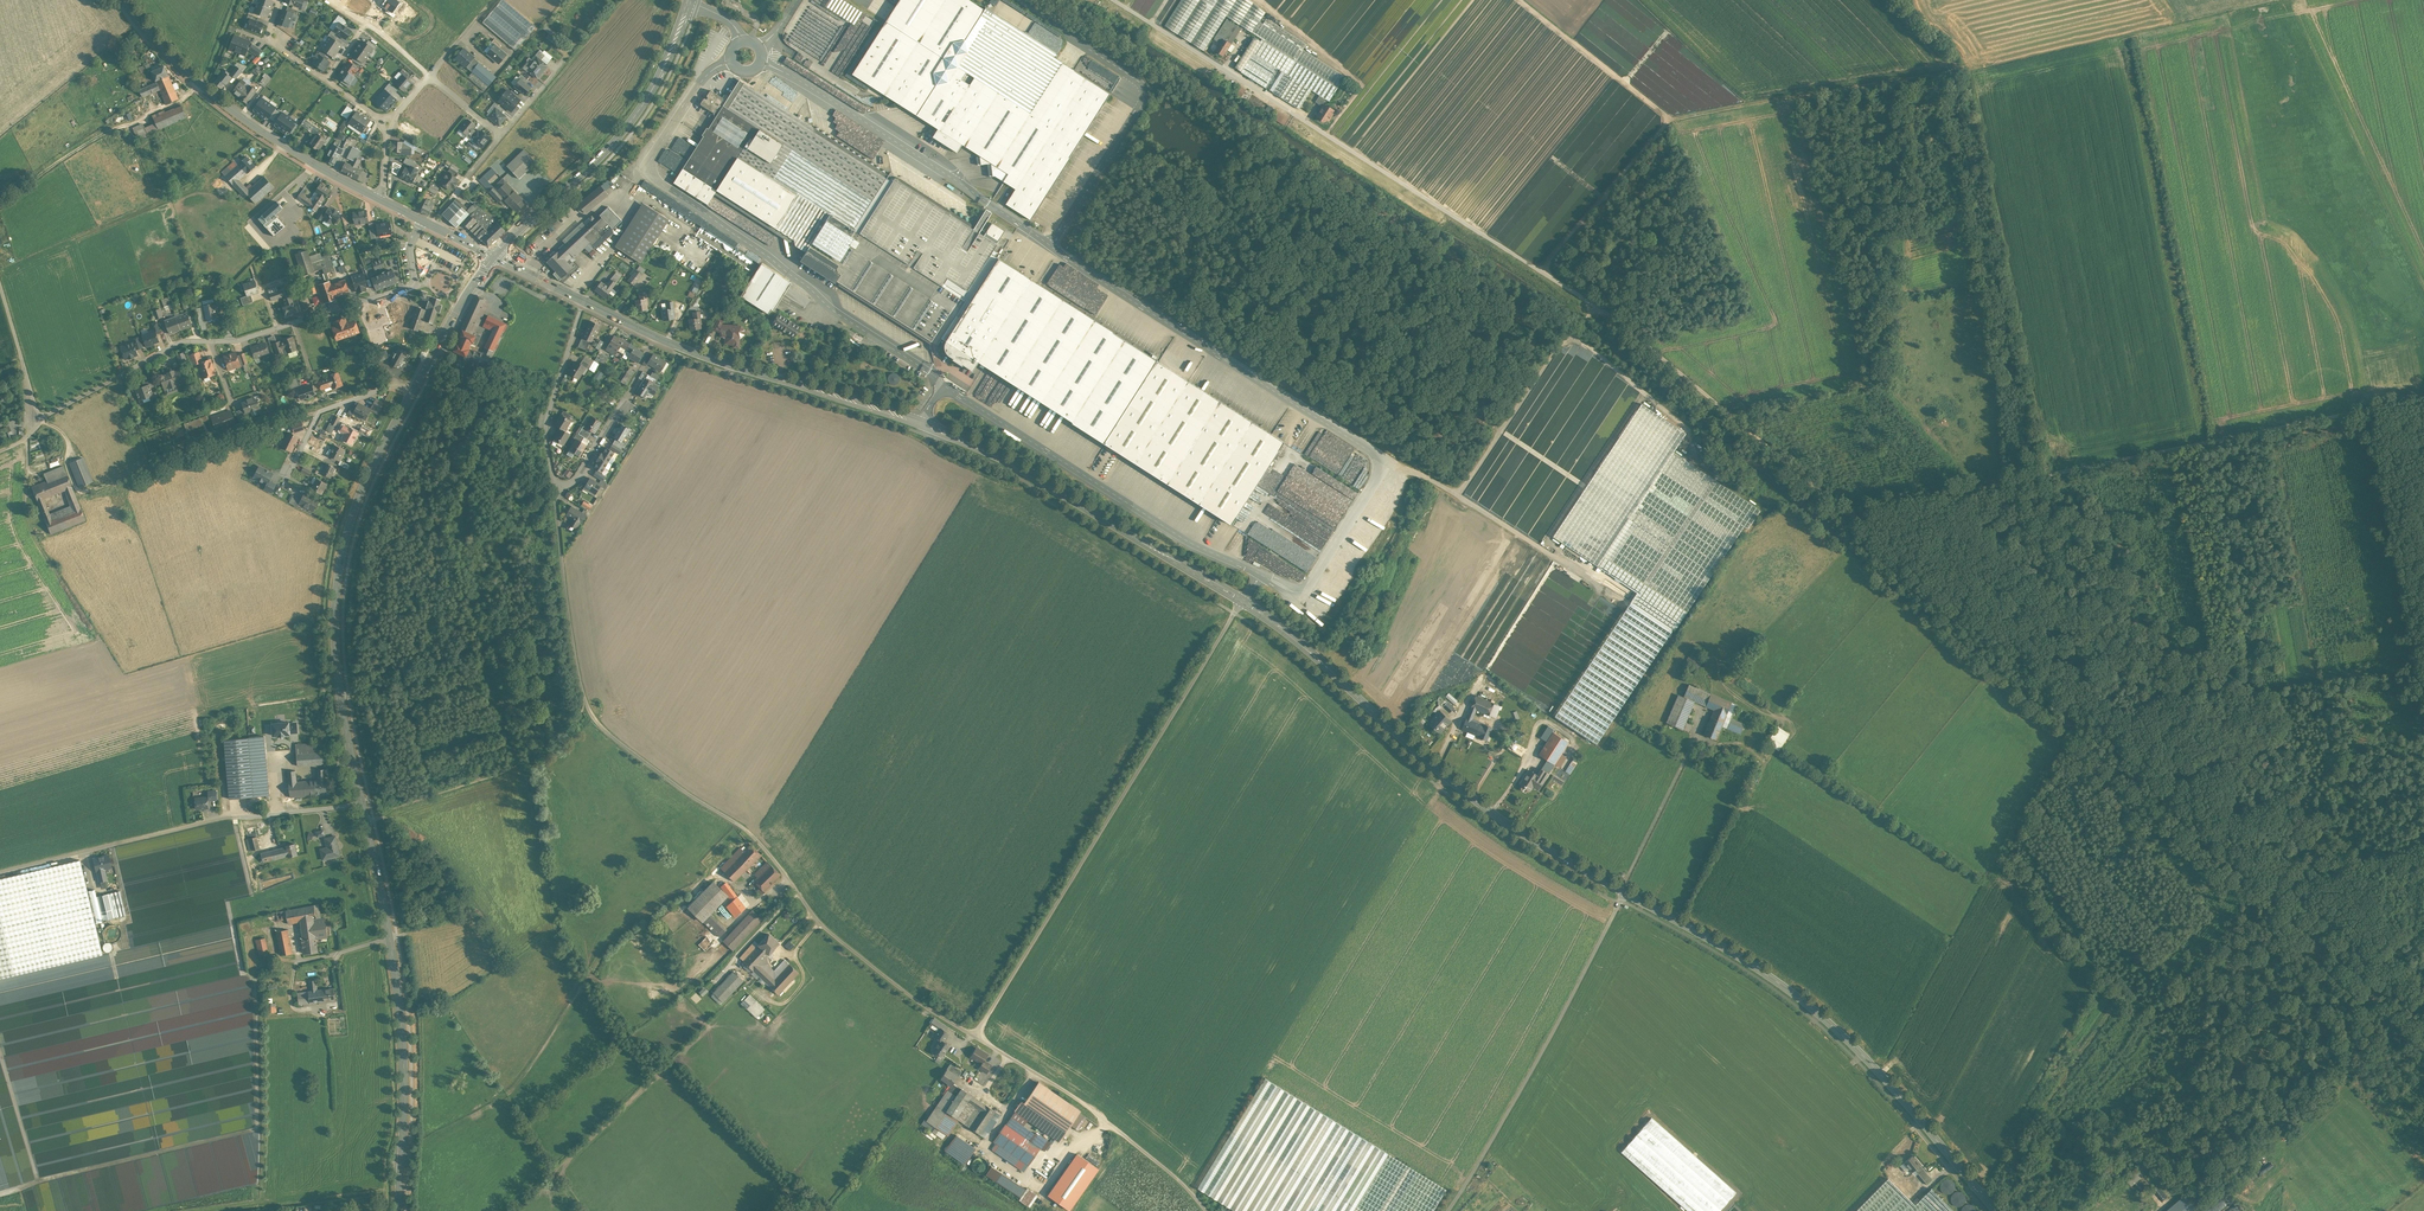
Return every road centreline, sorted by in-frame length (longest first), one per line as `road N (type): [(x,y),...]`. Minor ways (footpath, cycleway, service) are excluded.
road 1 (tertiary): [(1995,1210),(1872,1065),(1811,1007),(1492,813),(1243,601)]
road 2 (unclassified): [(1112,0),(1599,308),(1853,514)]
road 3 (secondary): [(418,384),(349,534),(338,623),(403,1040),(398,1210)]
road 4 (tertiary): [(1243,601),(957,438),(709,358),(584,302)]
road 5 (unclassified): [(559,539),(576,668),(593,718),(692,797),(744,828),(821,926),(975,1037)]
road 6 (unclassified): [(2423,397),(1853,514)]
road 7 (track): [(1853,514),(2280,879)]
road 8 (unclassified): [(1243,601),(975,1037)]
road 9 (residential): [(421,219),(410,250),(413,285),(239,340),(182,341),(120,375)]
road 10 (track): [(0,874),(233,817),(366,803)]
road 11 (track): [(1625,893),(1451,1210)]
road 12 (secondary): [(382,200),(213,96),(124,0)]
road 13 (secondary): [(690,0),(635,116),(494,256)]
road 14 (unclassified): [(975,1037),(1084,1103),(1206,1210)]
road 15 (track): [(1677,116),(1957,63)]
road 16 (track): [(0,207),(62,159),(202,85)]
road 17 (track): [(1543,273),(1677,116)]
road 18 (residential): [(584,302),(547,431),(555,489)]
road 19 (track): [(2280,879),(2423,992)]
road 20 (residential): [(418,384),(318,411),(288,473)]
road 21 (secondary): [(494,256),(418,384)]
road 22 (track): [(2280,879),(2423,848)]
road 23 (unclassified): [(41,422),(0,288)]

